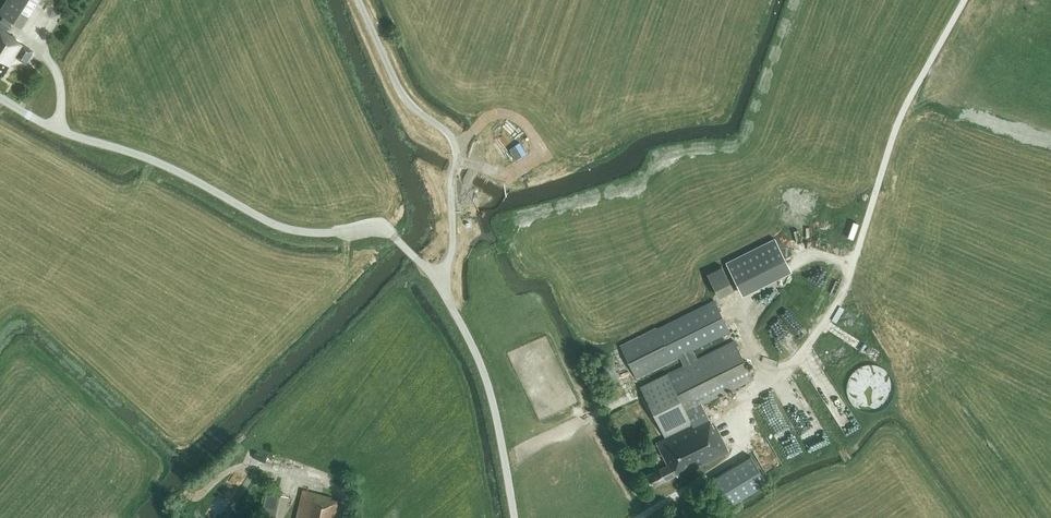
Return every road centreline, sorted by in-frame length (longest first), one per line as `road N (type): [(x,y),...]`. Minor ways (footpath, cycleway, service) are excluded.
road 1 (unclassified): [(440,282),(378,228),(300,231),(266,221),(161,161),(57,130),(0,97)]
road 2 (track): [(736,424),(839,305),(895,127),(965,0)]
road 3 (unclassified): [(440,282),(453,237),(453,136),(410,103),(360,0)]
road 4 (unclassified): [(515,517),(490,393),(440,282)]

